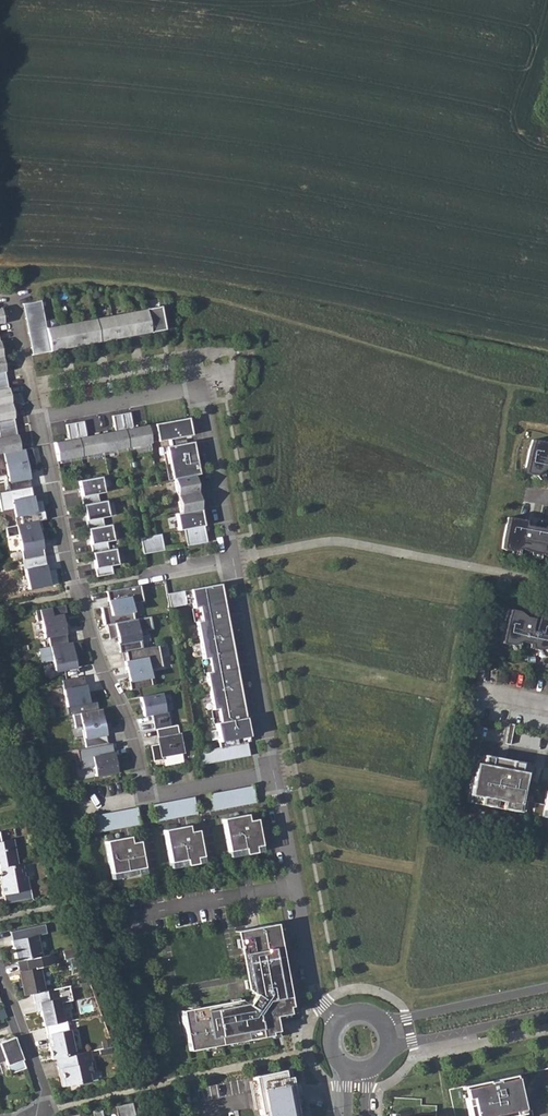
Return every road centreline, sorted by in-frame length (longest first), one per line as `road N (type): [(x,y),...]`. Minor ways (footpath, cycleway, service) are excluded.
road 1 (residential): [(342,1023),(311,972),(270,772)]
road 2 (residential): [(75,589),(121,705),(145,793)]
road 3 (residential): [(270,772),(229,560)]
road 4 (residential): [(229,560),(195,387)]
road 5 (residential): [(40,417),(75,589)]
road 6 (tertiary): [(547,988),(379,1027)]
road 7 (tertiary): [(386,1048),(547,1014)]
road 8 (residential): [(40,417),(195,387)]
road 9 (residential): [(75,589),(229,560)]
road 10 (residential): [(0,972),(42,1096),(39,1115)]
road 11 (residential): [(270,772),(145,793)]
road 12 (residential): [(12,295),(40,417)]

